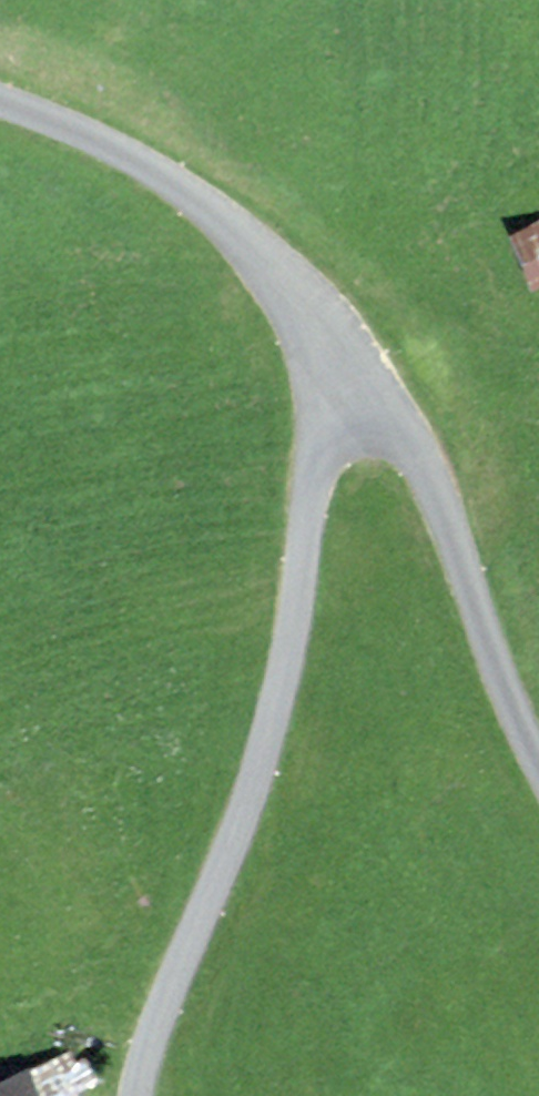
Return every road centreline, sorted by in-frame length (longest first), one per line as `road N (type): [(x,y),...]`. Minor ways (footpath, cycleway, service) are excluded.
road 1 (unclassified): [(328,362),(298,583),(263,752),(152,1033),(136,1095)]
road 2 (unclassified): [(328,362),(395,423),(423,469),(538,771)]
road 3 (unclassified): [(0,102),(131,157),(225,221),(300,308),(328,362)]

